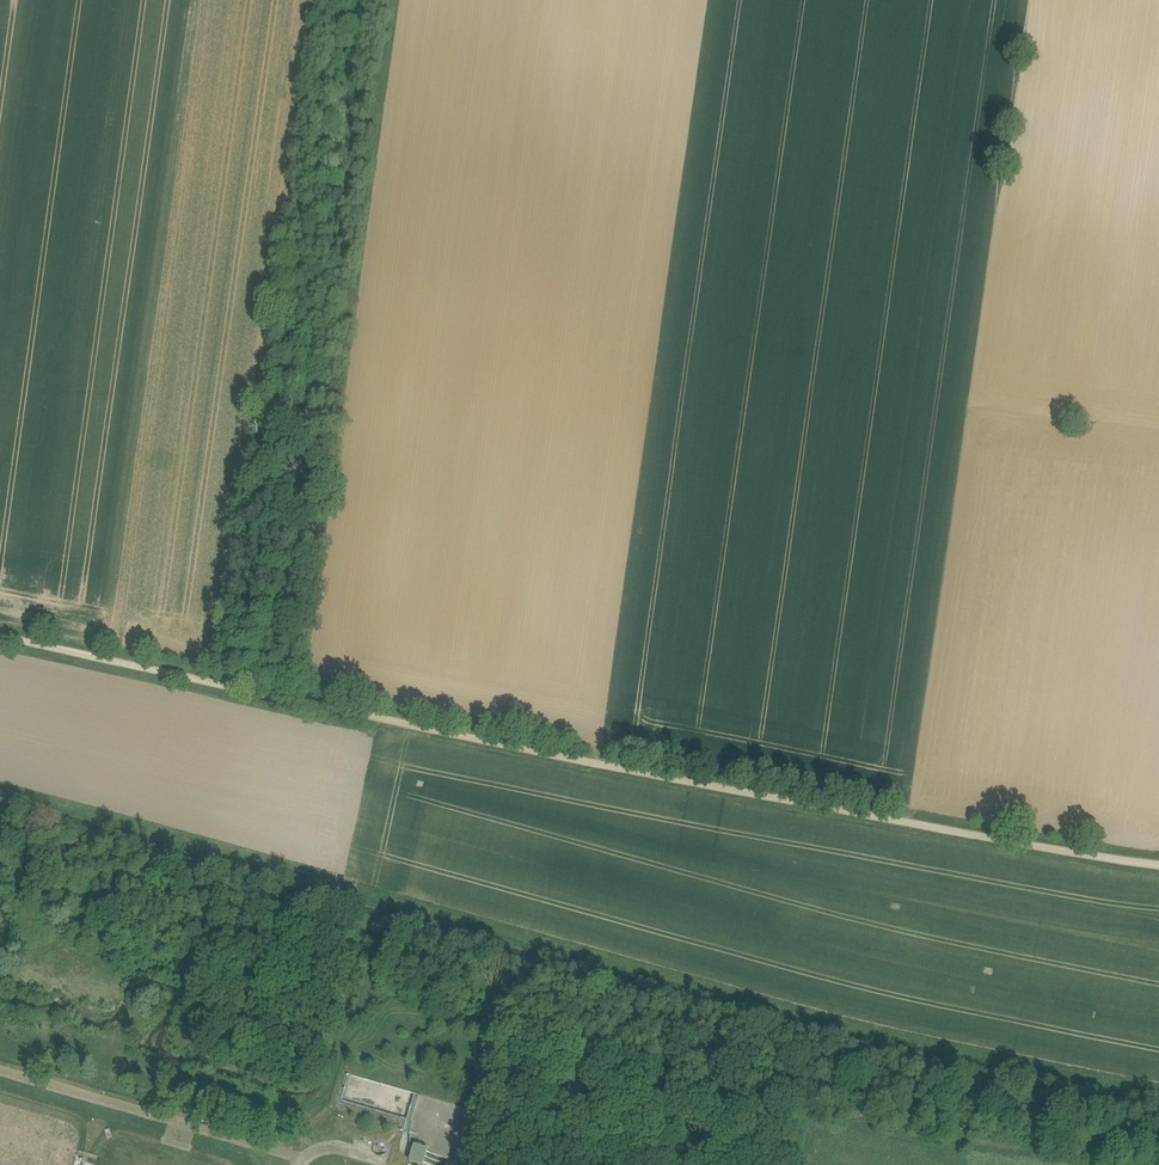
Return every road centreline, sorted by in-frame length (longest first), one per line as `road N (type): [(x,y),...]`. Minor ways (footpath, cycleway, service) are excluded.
road 1 (track): [(0,636),(569,760),(1158,865)]

